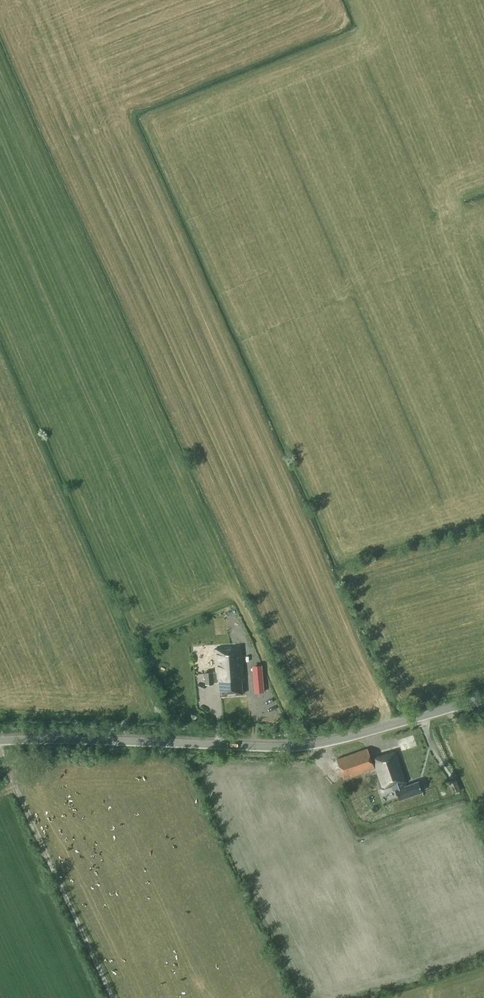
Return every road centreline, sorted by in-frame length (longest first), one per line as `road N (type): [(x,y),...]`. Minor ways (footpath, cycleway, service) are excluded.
road 1 (tertiary): [(483,698),(288,746),(0,740)]

